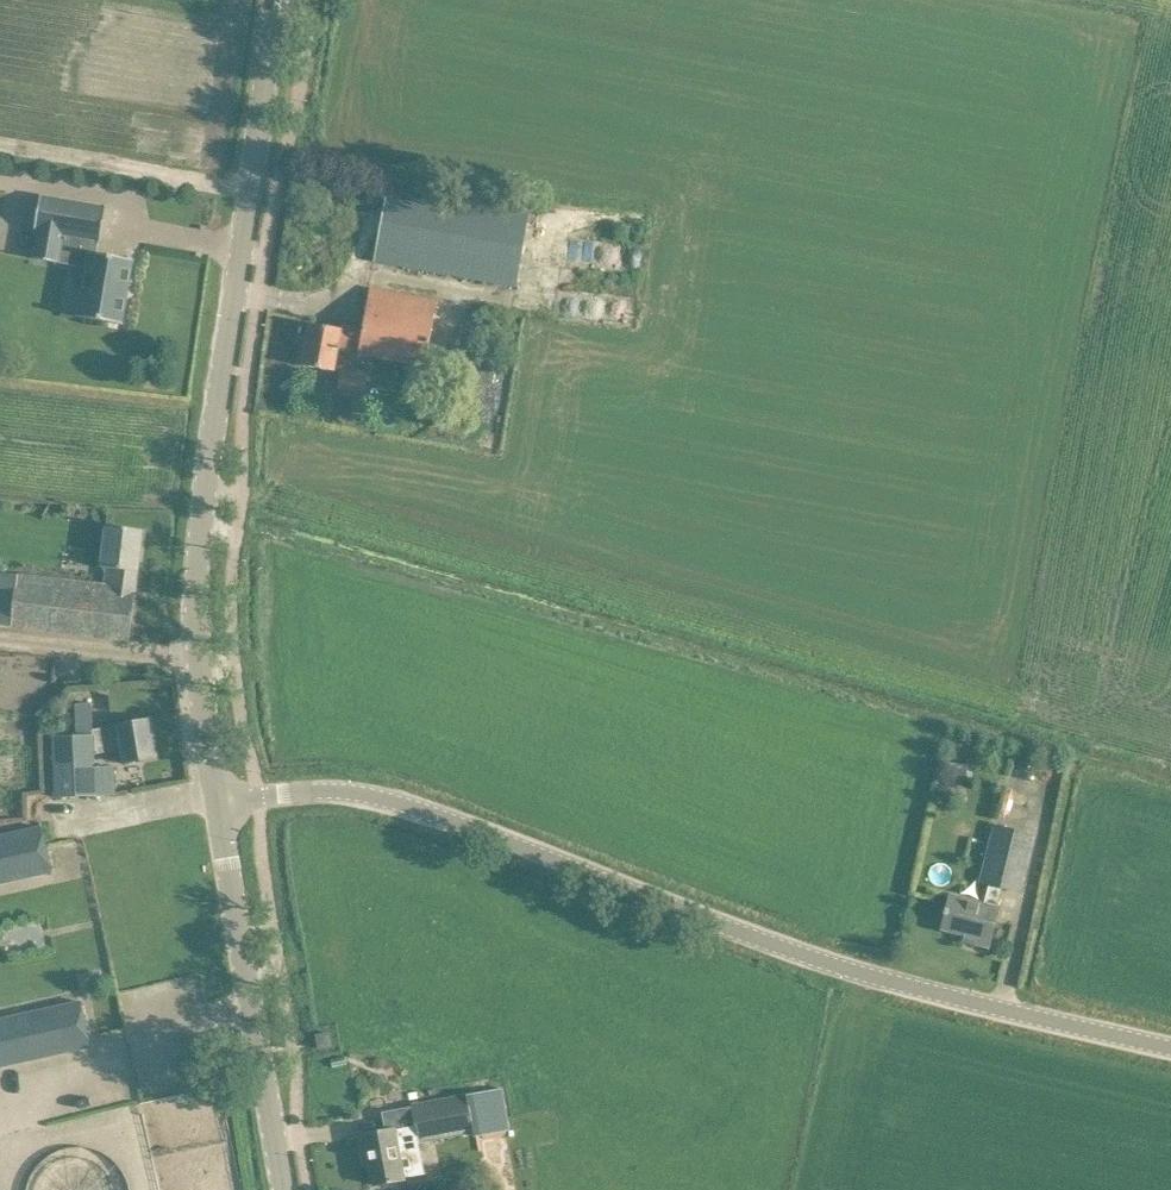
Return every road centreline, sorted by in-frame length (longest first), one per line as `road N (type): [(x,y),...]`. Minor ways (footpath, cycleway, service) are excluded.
road 1 (unclassified): [(1170,1056),(946,1009),(778,956),(439,815),(357,792),(221,802)]
road 2 (tertiary): [(221,802),(195,585),(276,0)]
road 3 (tertiary): [(283,1189),(221,802)]

